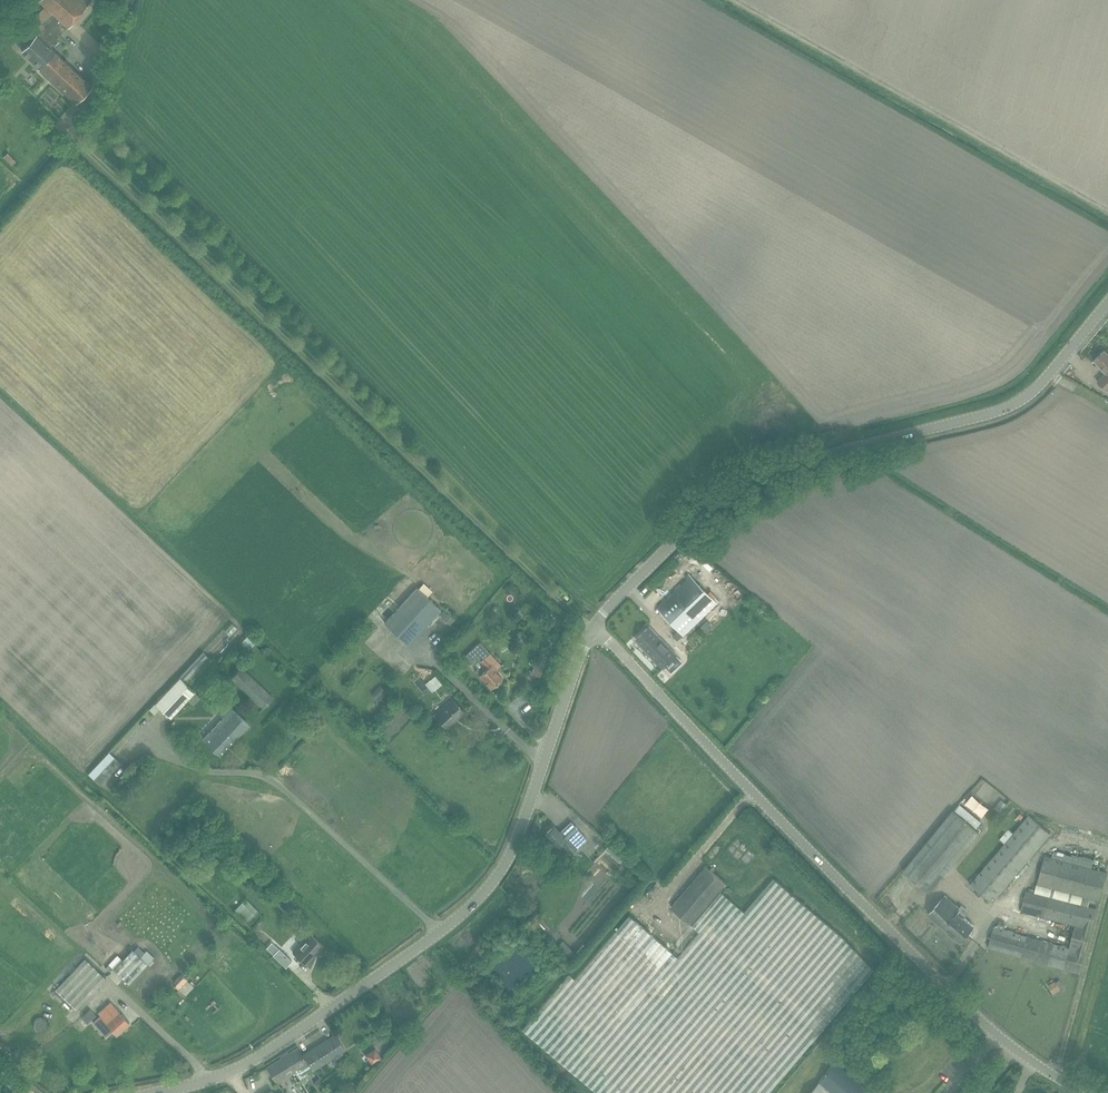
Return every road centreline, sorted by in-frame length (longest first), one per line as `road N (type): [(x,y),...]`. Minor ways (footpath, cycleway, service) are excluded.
road 1 (tertiary): [(1076,1092),(987,1032),(593,627)]
road 2 (tertiary): [(160,1092),(234,1073),(467,907),(509,851),(593,627)]
road 3 (tertiary): [(593,627),(725,503),(838,450),(1009,408),(1046,383),(1107,308)]

